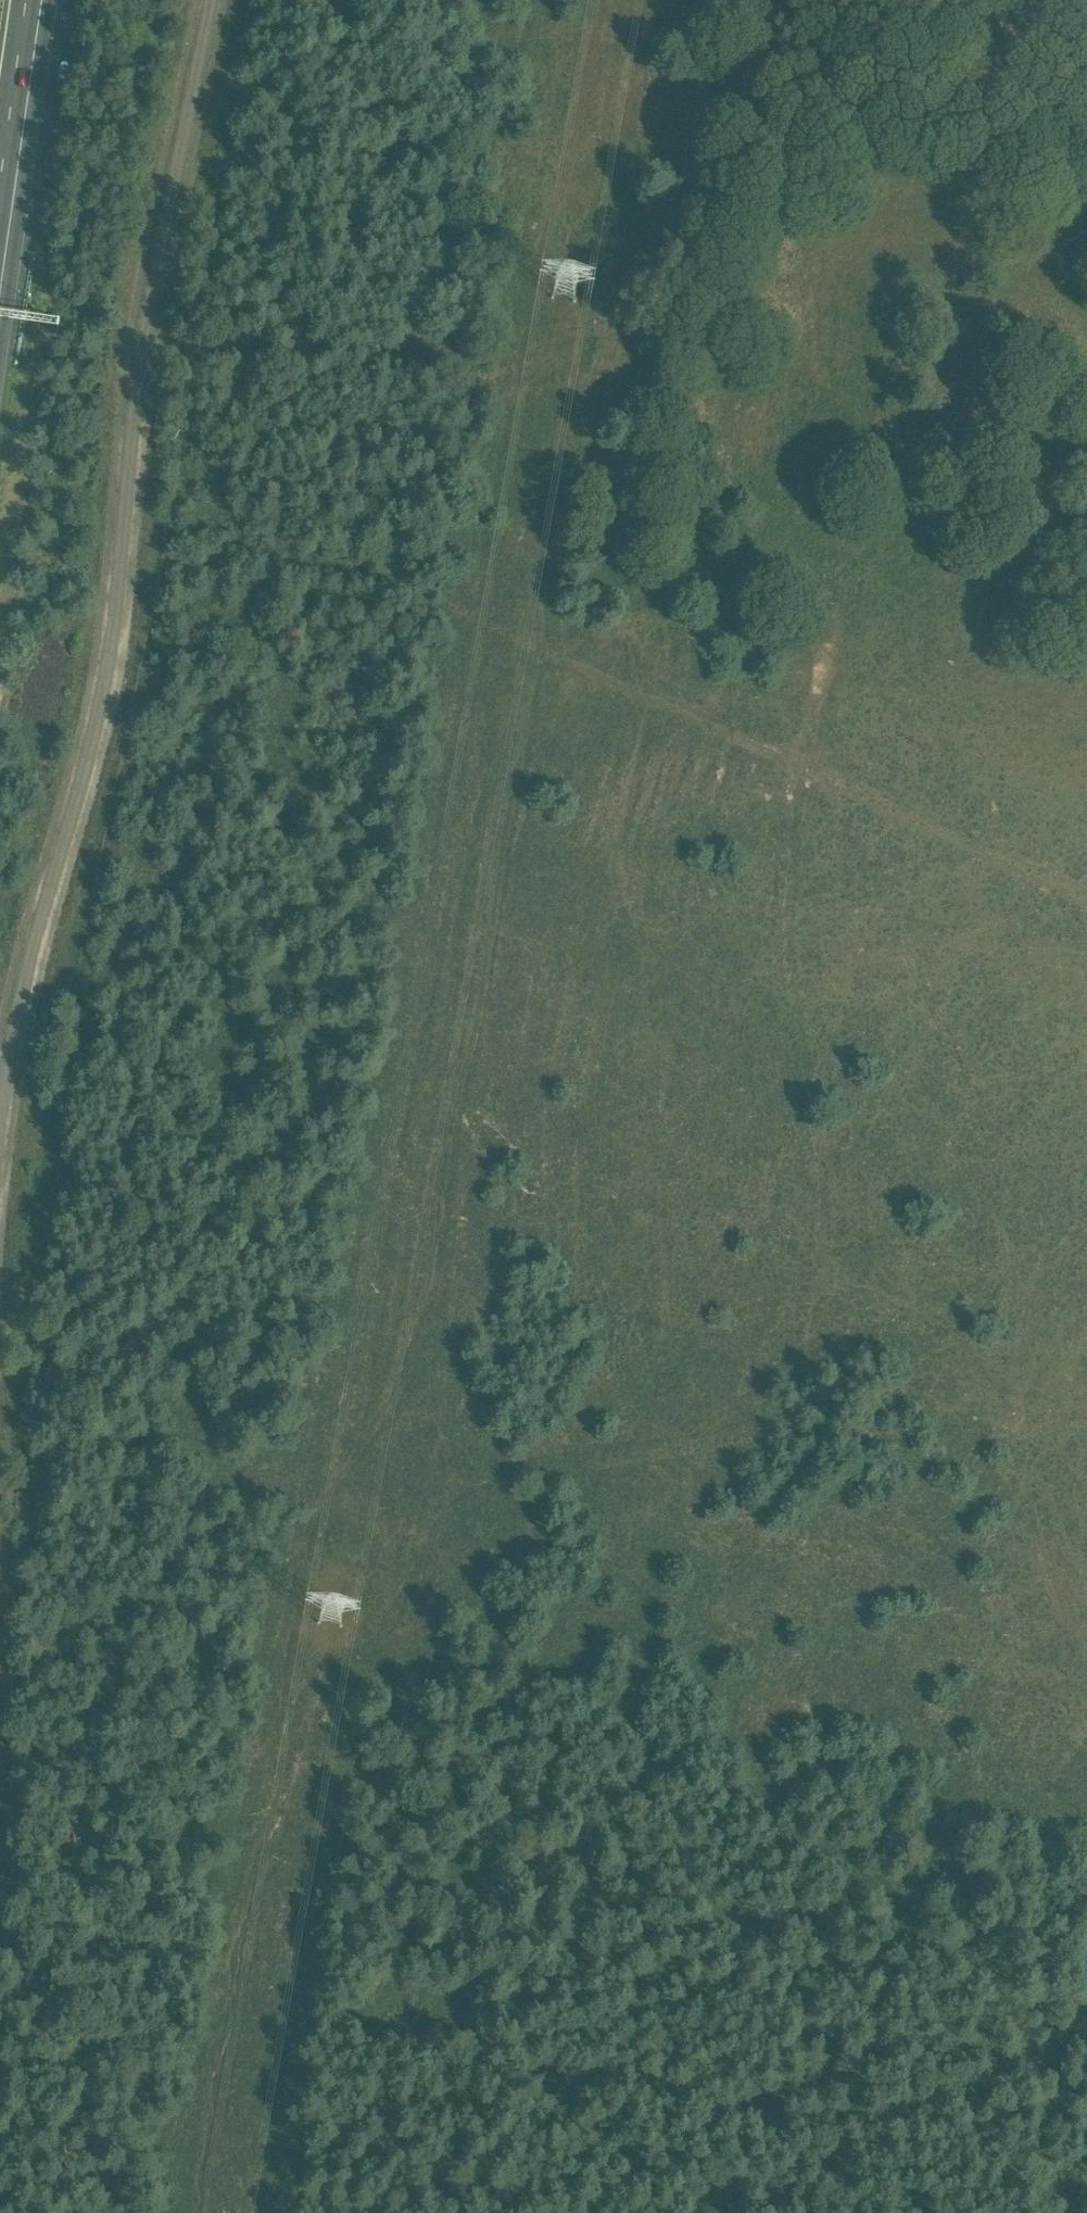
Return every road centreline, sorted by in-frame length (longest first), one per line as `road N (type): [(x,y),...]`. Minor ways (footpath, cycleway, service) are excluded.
road 1 (track): [(191,2212),(281,1787),(321,1481),(416,1330),(448,1196),(497,917),(529,626),(641,0)]
road 2 (unclassified): [(0,1116),(25,976),(103,686),(145,330),(211,0)]
road 3 (motorway): [(0,244),(35,0)]

